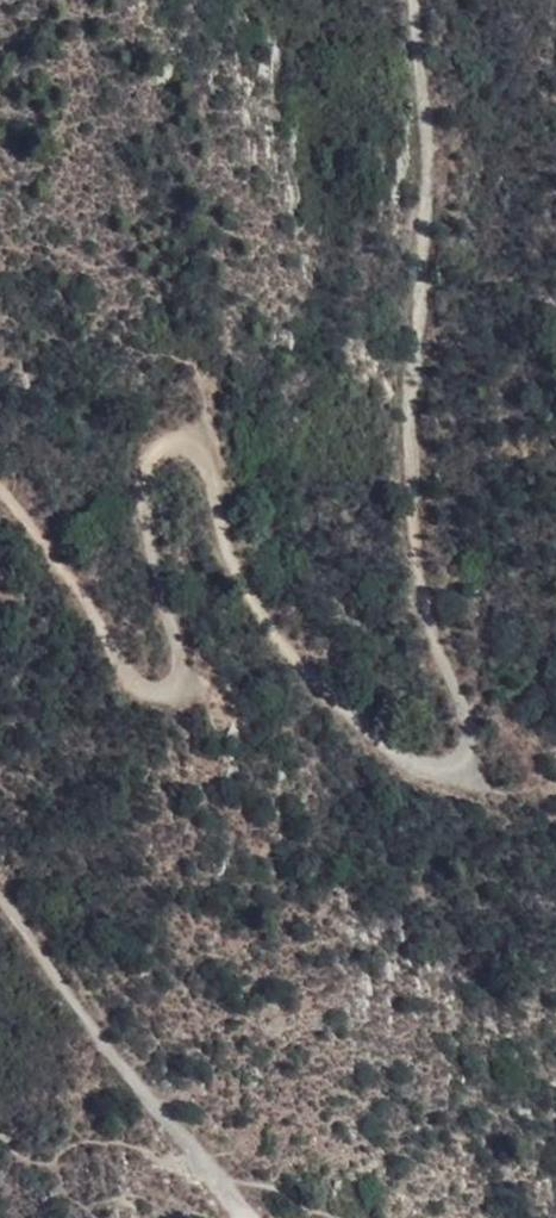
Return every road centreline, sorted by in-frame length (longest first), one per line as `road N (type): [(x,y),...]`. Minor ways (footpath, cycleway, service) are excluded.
road 1 (track): [(422,0),(432,204),(407,383),(428,604),(478,705),(468,754),(427,759),(319,673),(241,555),(223,485),(200,444),(158,449),(146,508),(177,606),(186,684),(140,673),(40,519),(0,480)]

